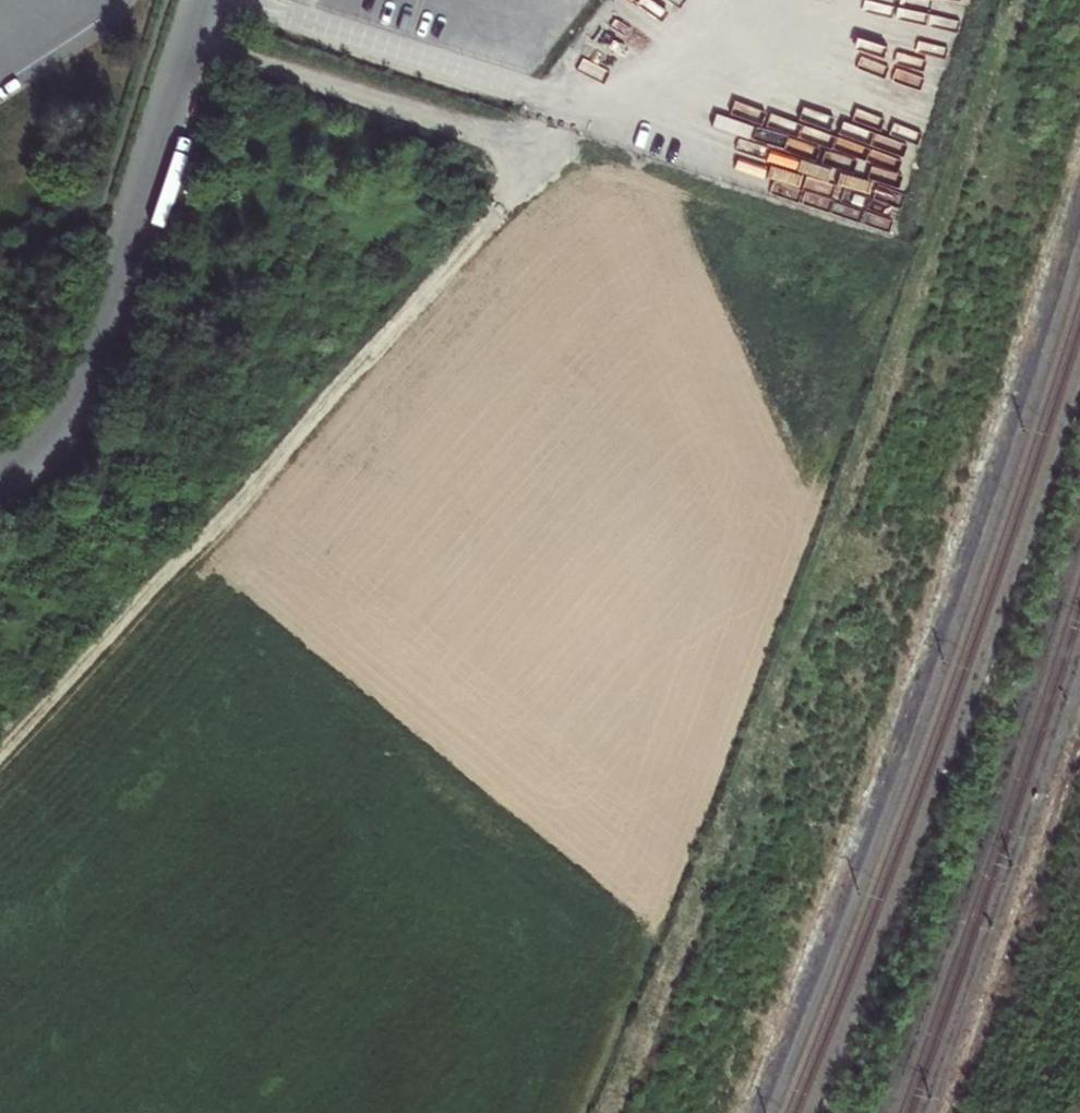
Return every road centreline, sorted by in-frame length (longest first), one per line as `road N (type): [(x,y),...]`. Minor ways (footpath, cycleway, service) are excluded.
road 1 (track): [(0,745),(264,476),(506,163)]
road 2 (unclassified): [(0,484),(51,437),(73,398),(204,0)]

